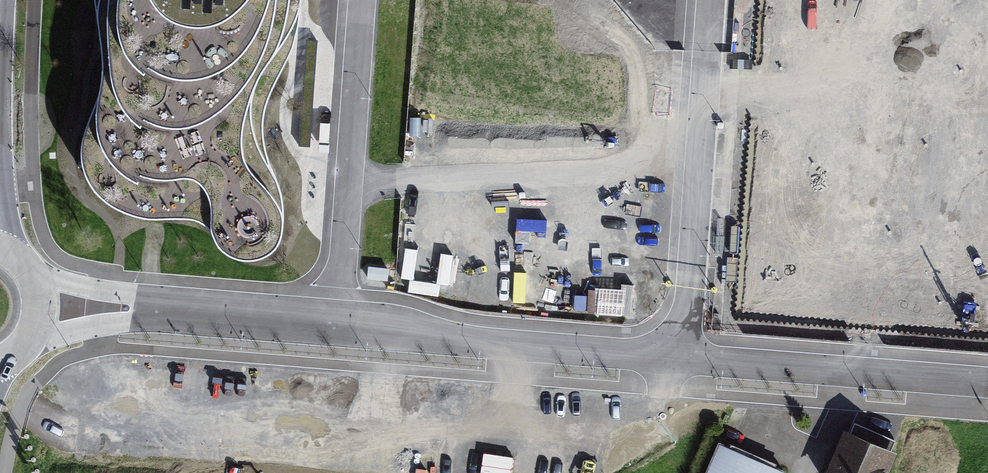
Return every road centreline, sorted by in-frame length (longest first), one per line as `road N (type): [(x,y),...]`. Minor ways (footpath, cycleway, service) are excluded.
road 1 (primary): [(0,362),(29,340),(38,301),(21,265),(0,253)]

